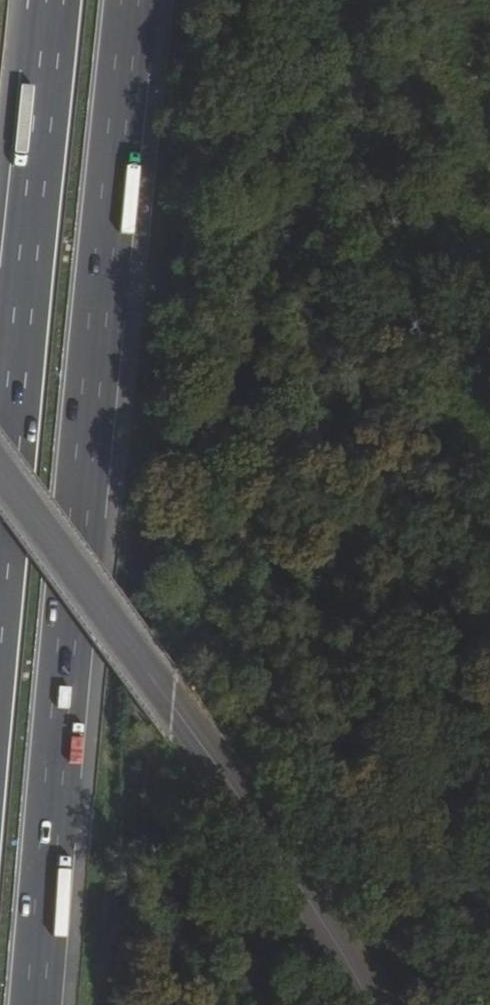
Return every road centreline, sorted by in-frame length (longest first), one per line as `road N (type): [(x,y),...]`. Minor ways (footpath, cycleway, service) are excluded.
road 1 (motorway): [(42,1004),(136,0)]
road 2 (secondary): [(355,1004),(311,926),(0,479)]
road 3 (motorway): [(53,0),(0,540)]

